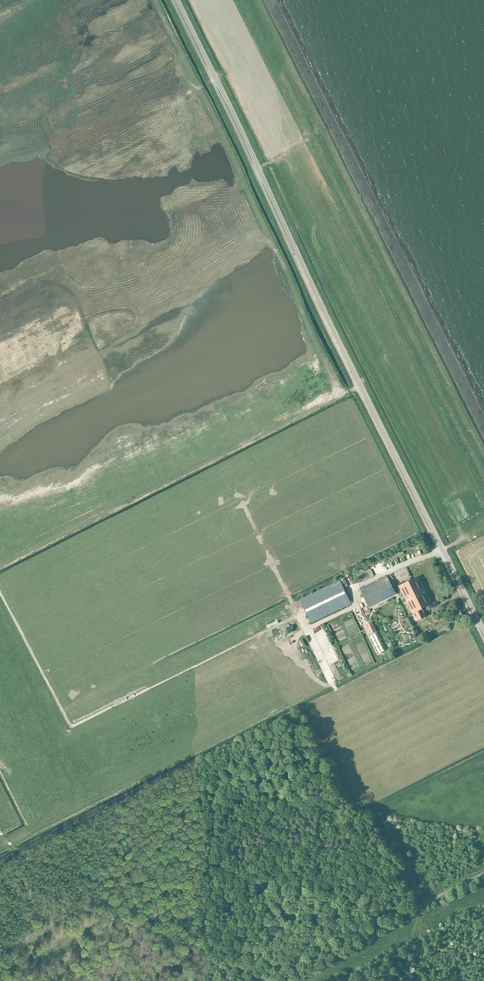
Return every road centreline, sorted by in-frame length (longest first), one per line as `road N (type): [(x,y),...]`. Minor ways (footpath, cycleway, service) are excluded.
road 1 (tertiary): [(483,632),(174,0)]
road 2 (track): [(363,385),(0,567)]

